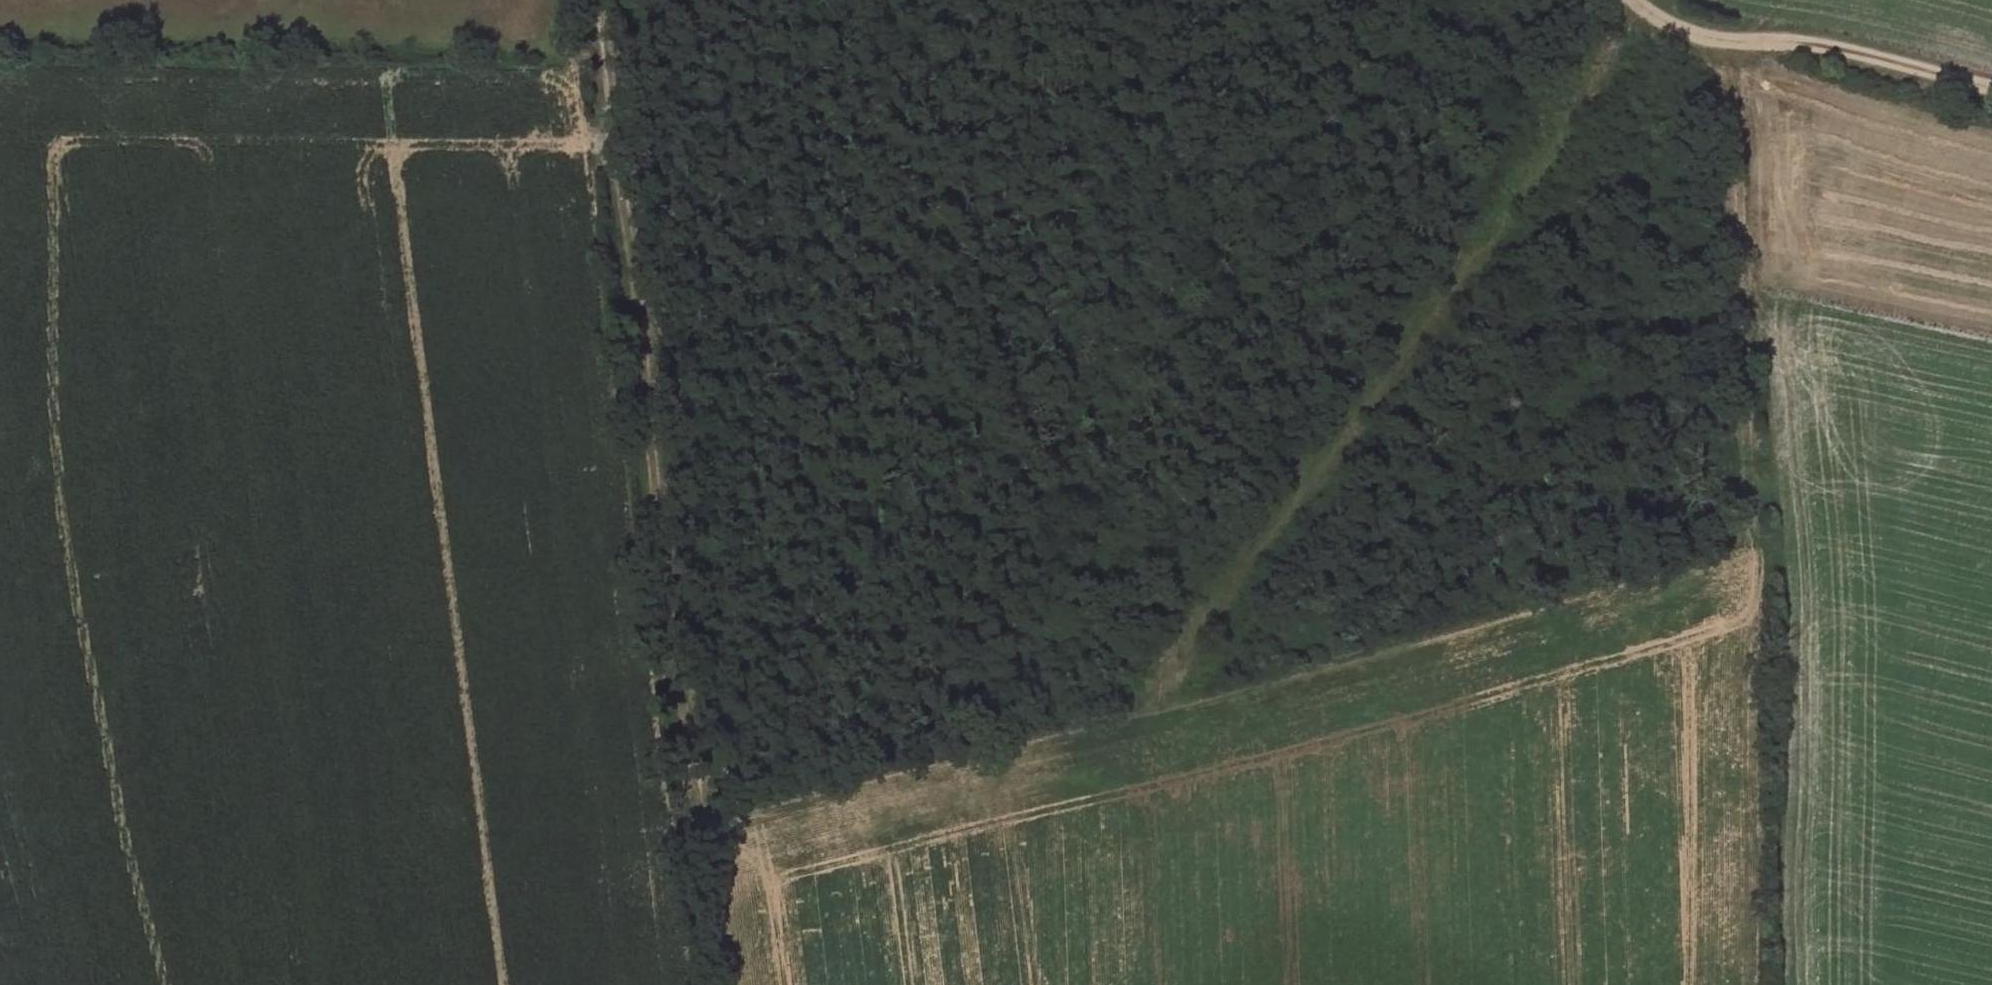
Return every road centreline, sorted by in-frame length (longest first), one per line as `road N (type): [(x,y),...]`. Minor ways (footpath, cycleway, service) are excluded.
road 1 (track): [(1645,12),(1163,692)]
road 2 (track): [(1628,0),(1702,42),(1829,43),(1991,86)]

